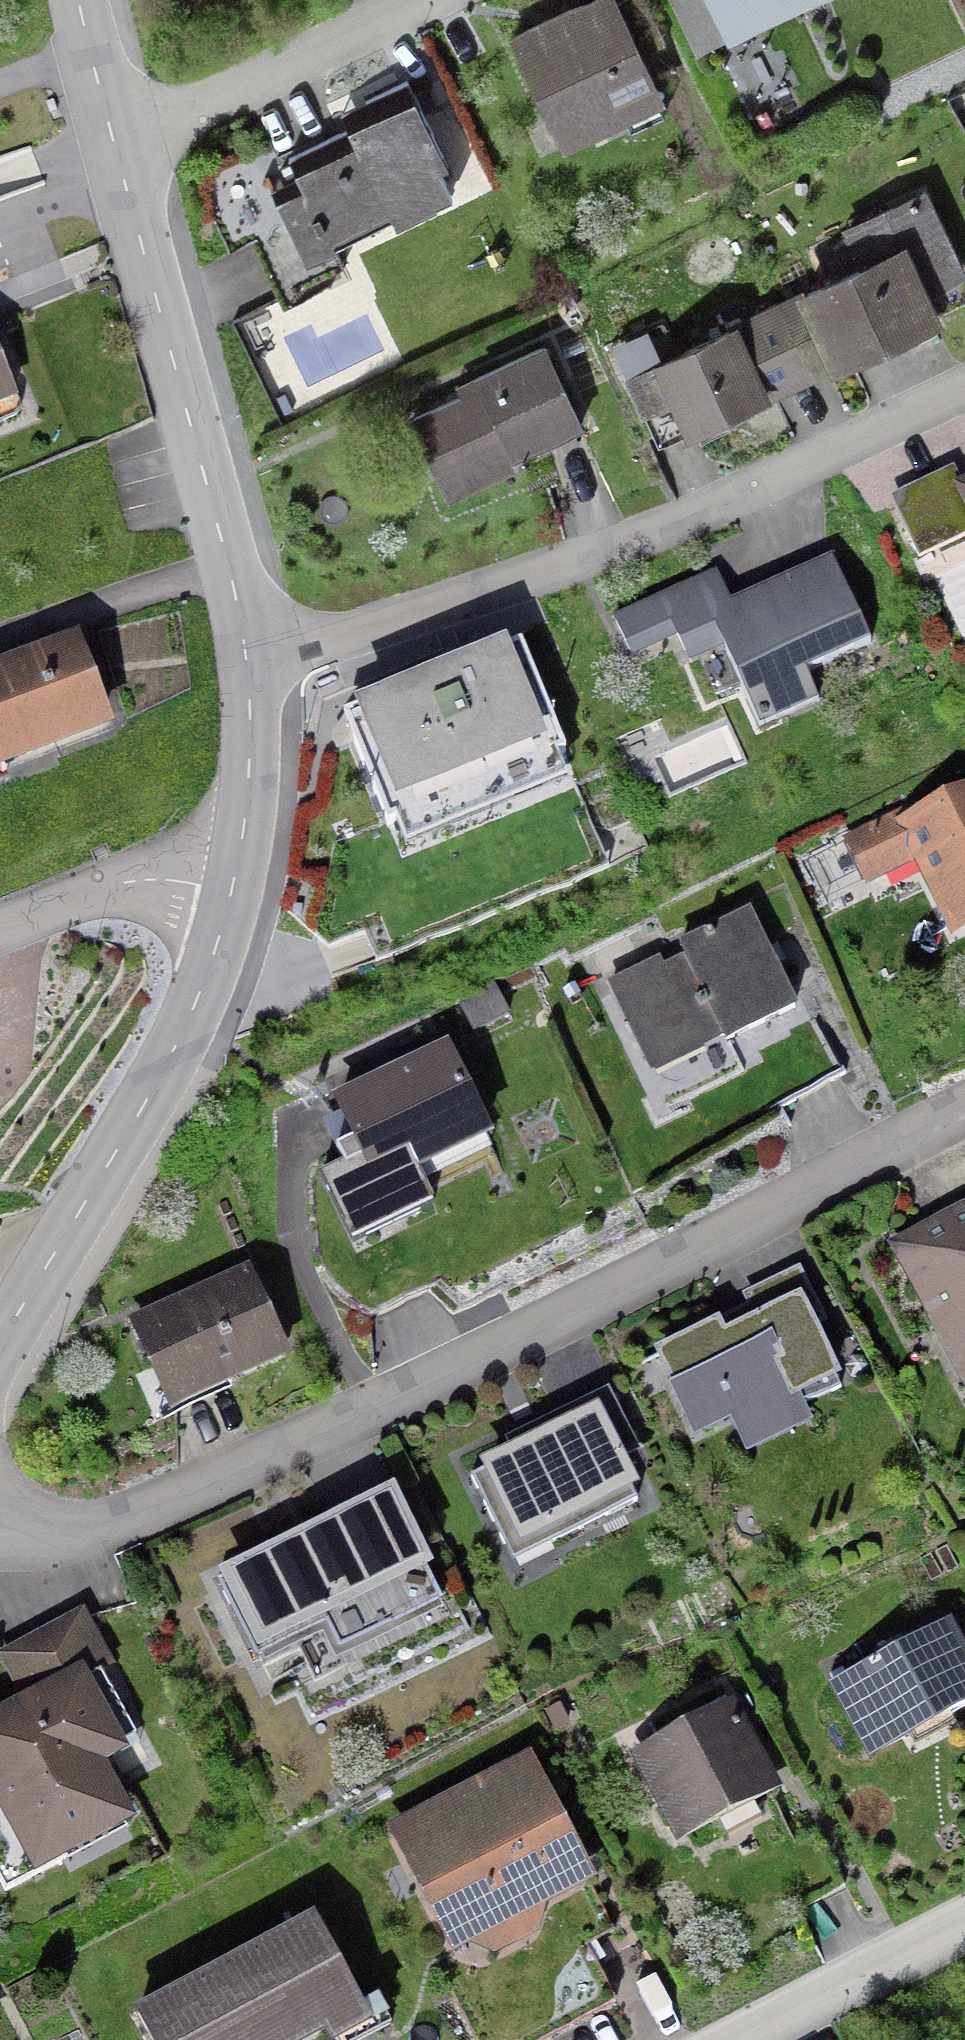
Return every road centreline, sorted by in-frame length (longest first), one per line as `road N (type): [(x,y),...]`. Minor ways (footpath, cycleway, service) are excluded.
road 1 (residential): [(964,1110),(457,1370),(125,1522),(69,1537),(0,1529)]
road 2 (residential): [(250,664),(660,530),(964,388)]
road 3 (residential): [(250,664),(112,133)]
road 4 (residential): [(0,1347),(174,1051),(232,892)]
road 5 (residential): [(430,0),(253,83),(112,133)]
road 6 (residential): [(964,1922),(735,2039)]
road 7 (residential): [(0,925),(110,885),(169,881),(232,892)]
road 8 (residential): [(232,892),(252,760),(250,664)]
road 9 (residential): [(112,133),(79,0)]

